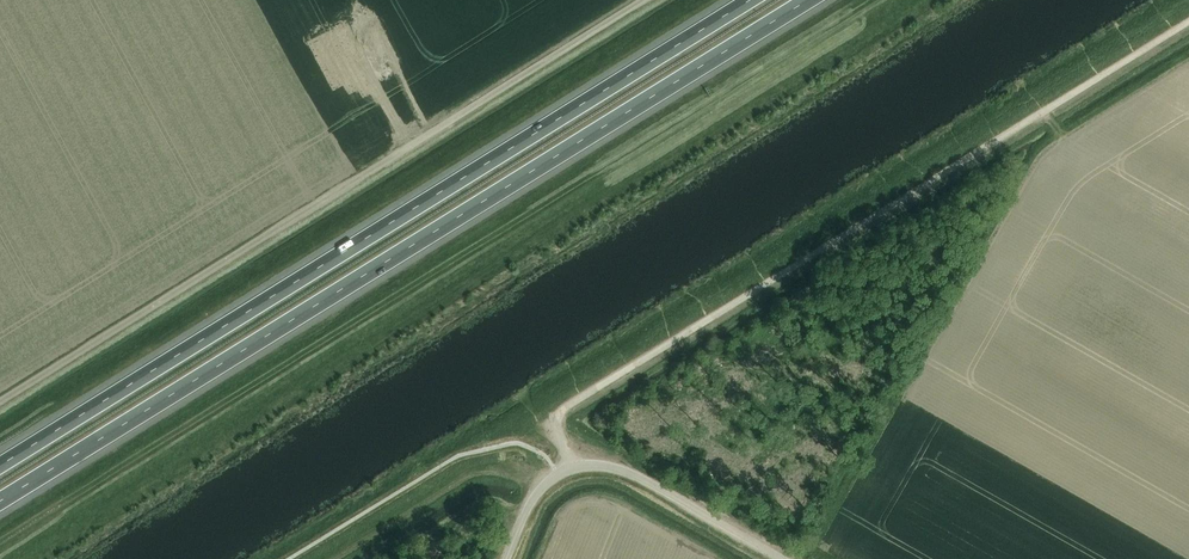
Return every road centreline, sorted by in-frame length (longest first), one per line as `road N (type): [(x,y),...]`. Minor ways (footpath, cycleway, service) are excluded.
road 1 (motorway): [(0,500),(805,0)]
road 2 (motorway): [(752,0),(0,465)]
road 3 (unclassified): [(573,467),(556,428),(565,407),(1188,22)]
road 4 (unclassified): [(0,399),(642,0)]
road 5 (unclassified): [(783,558),(629,472),(573,467)]

